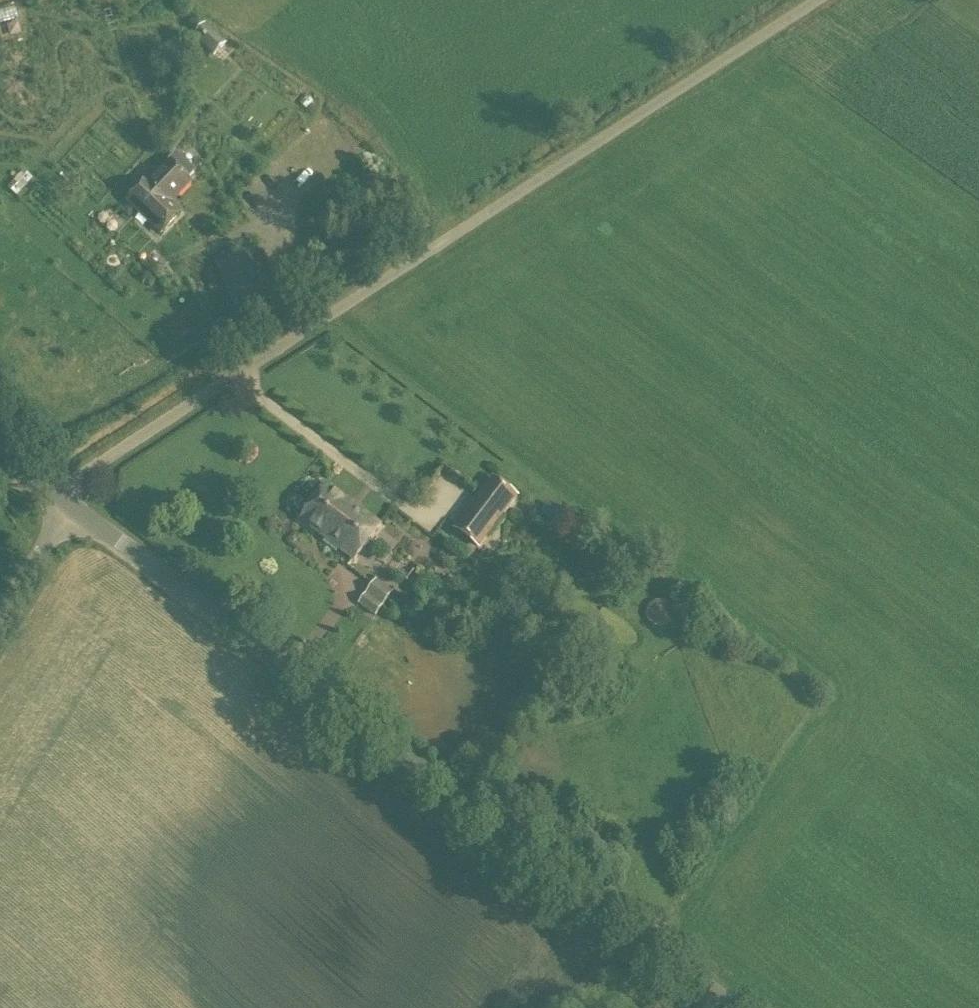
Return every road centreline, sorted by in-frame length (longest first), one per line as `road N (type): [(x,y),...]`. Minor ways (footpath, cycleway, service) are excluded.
road 1 (unclassified): [(52,494),(828,0)]
road 2 (tertiary): [(730,1007),(52,494)]

